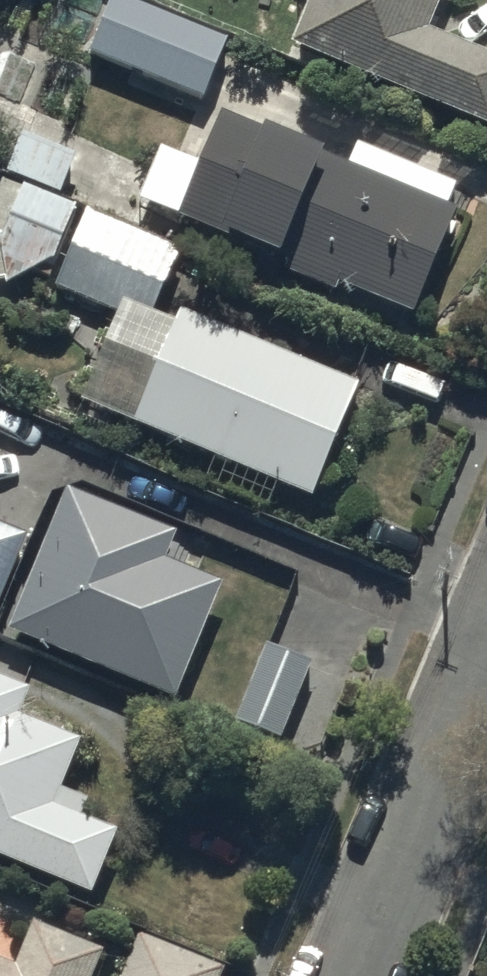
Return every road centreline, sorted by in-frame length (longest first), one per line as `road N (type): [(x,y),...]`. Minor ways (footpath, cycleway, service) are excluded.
road 1 (residential): [(345,975),(486,643)]

